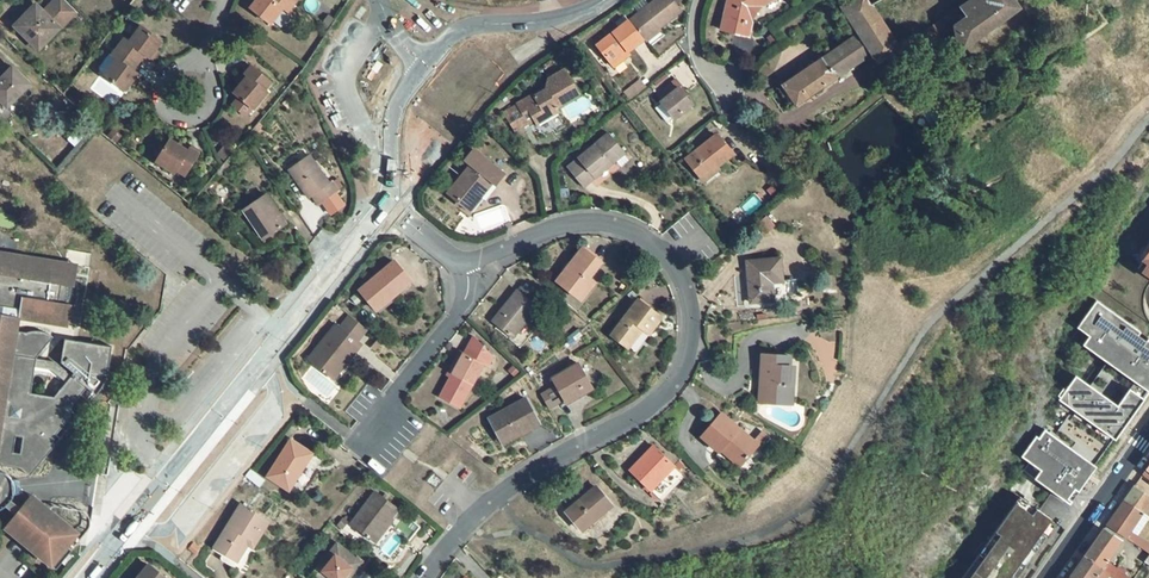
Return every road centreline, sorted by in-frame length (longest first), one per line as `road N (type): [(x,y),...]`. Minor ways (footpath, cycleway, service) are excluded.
road 1 (residential): [(479,261),(575,230),(634,234),(673,259),(690,284),(695,333),(673,391),(645,416),(542,468),(431,577)]
road 2 (unclassified): [(394,208),(93,577)]
road 3 (residential): [(362,458),(400,387),(465,301),(479,261)]
road 4 (unclassified): [(606,0),(566,14),(470,25),(424,65)]
road 5 (primary): [(1148,433),(1048,577)]
road 6 (residential): [(198,58),(216,93),(208,114),(190,121),(171,118),(159,104),(157,83),(177,63)]
road 7 (unclassified): [(424,65),(394,128),(394,208)]

